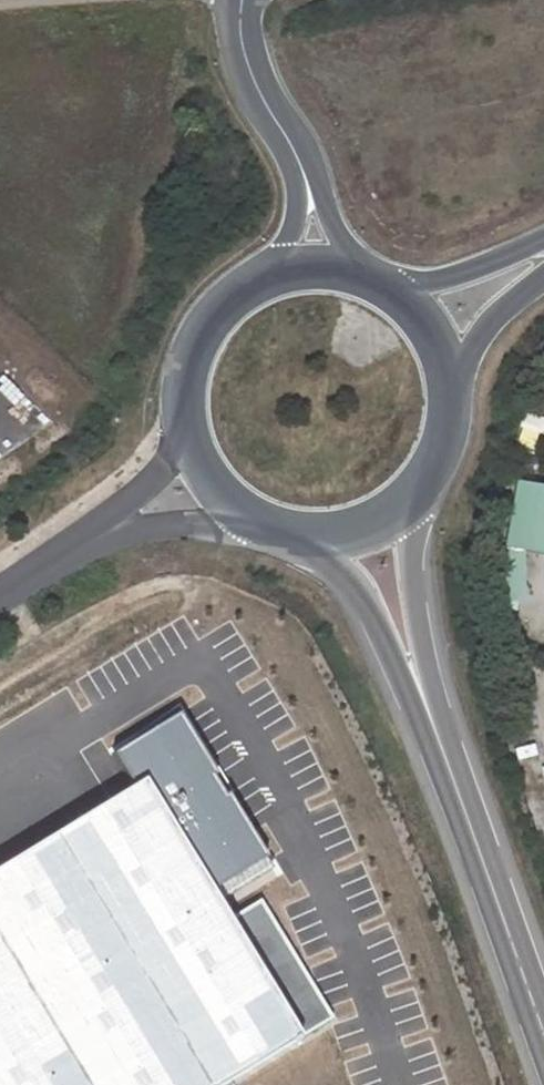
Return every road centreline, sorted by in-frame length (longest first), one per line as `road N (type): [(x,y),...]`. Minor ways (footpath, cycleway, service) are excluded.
road 1 (secondary): [(415,679),(543,1028)]
road 2 (secondary): [(278,271),(241,289),(210,317),(189,353),(180,394),(184,436)]
road 3 (residential): [(242,0),(244,55),(309,189)]
road 4 (secondary): [(314,539),(364,588),(415,679)]
road 5 (secondary): [(415,679),(404,510)]
road 6 (tertiary): [(114,527),(172,522),(269,531)]
road 7 (secondary): [(404,510),(448,448),(452,372)]
road 8 (secondary): [(543,253),(400,292)]
road 9 (secondary): [(452,372),(543,258)]
road 10 (tertiary): [(0,595),(114,527)]
road 11 (secondary): [(184,436),(202,476),(231,509),(269,531)]

